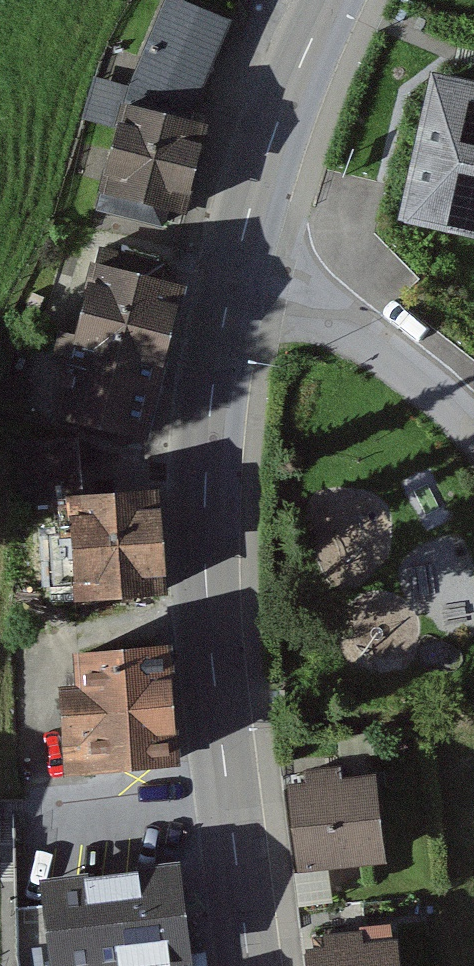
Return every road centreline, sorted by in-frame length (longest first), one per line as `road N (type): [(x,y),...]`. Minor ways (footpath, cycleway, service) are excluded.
road 1 (tertiary): [(331,0),(290,88),(236,263),(208,405),(200,552),(248,965)]

